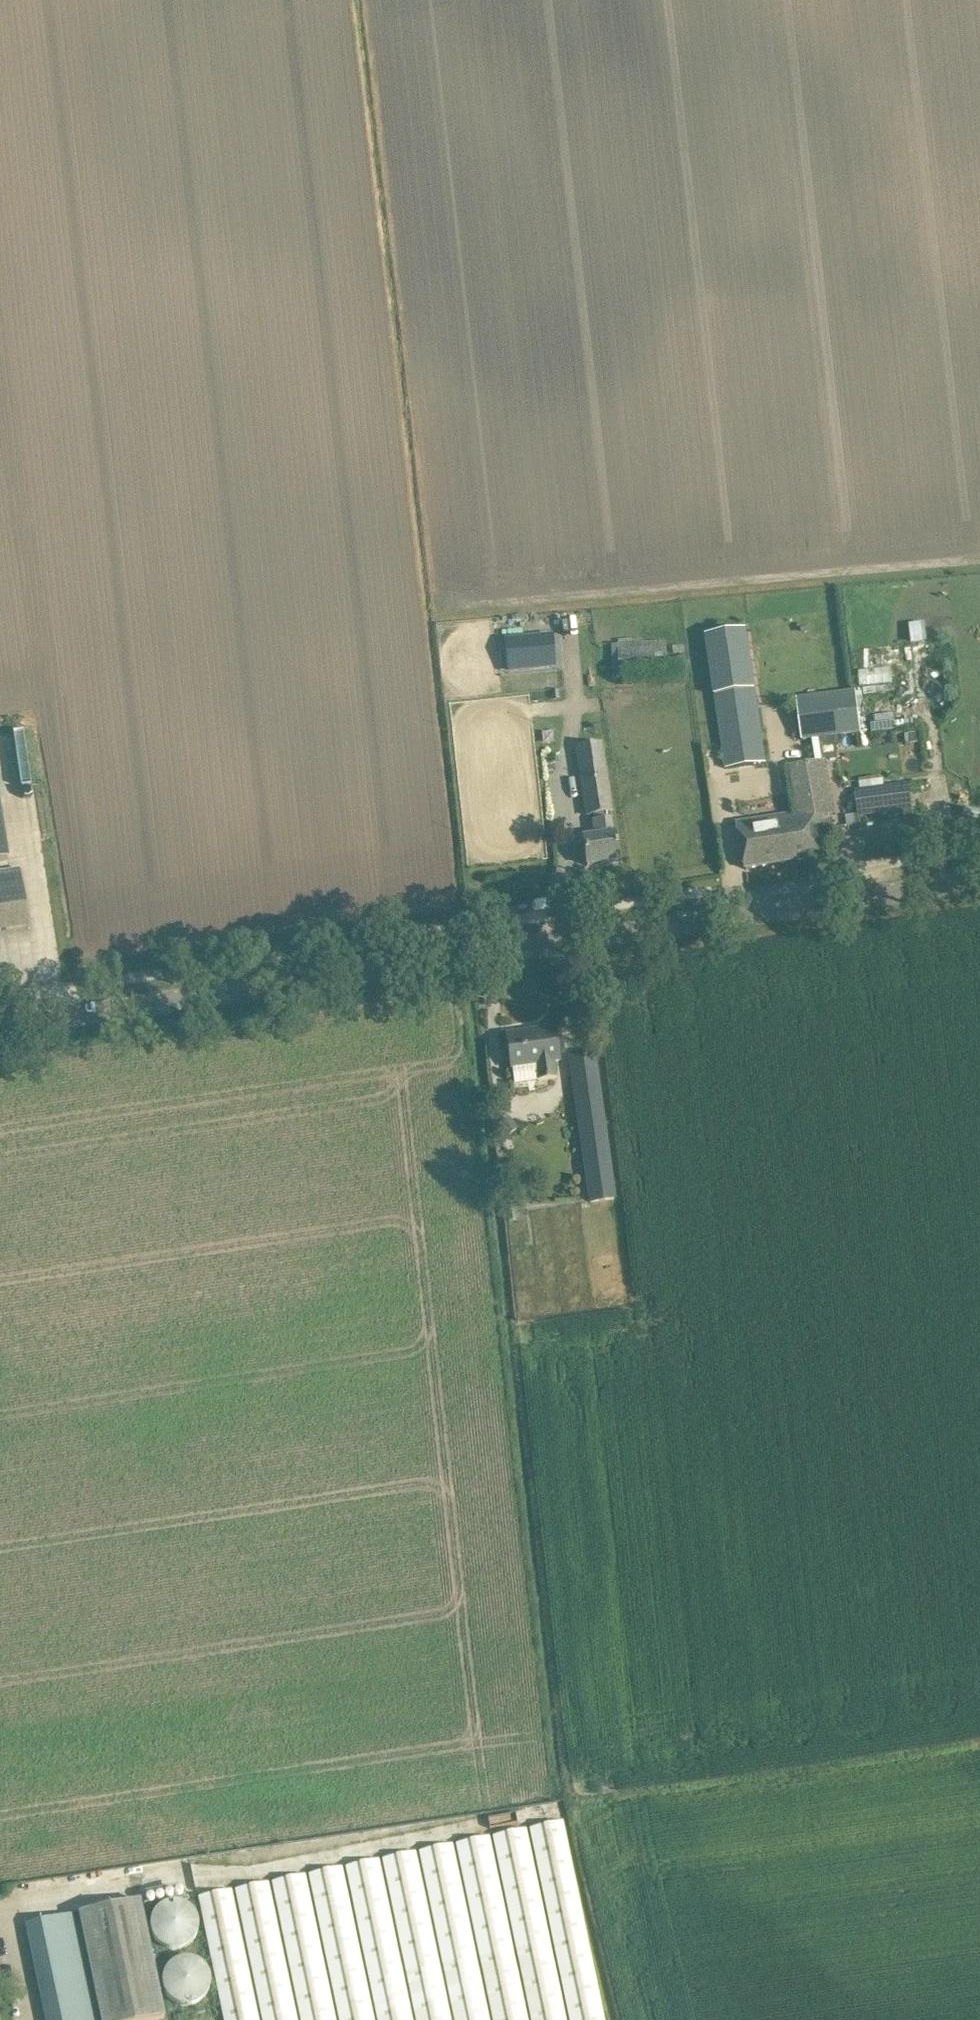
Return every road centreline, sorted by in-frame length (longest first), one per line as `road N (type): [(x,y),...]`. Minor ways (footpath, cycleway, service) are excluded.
road 1 (tertiary): [(0,1026),(979,879)]

